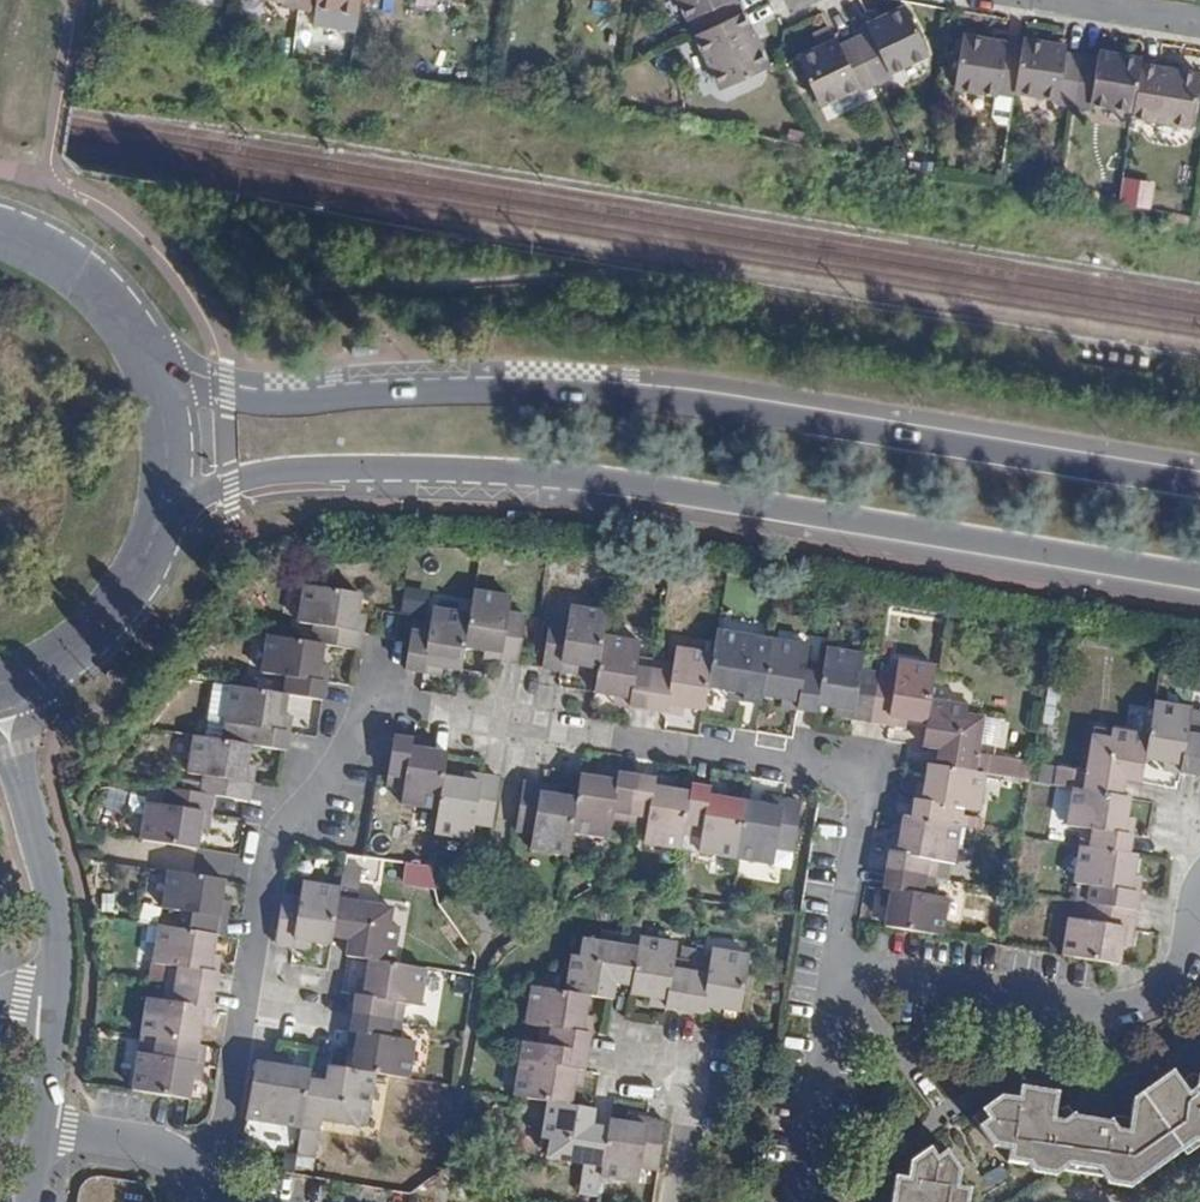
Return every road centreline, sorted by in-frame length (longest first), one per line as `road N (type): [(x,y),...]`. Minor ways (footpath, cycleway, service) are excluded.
road 1 (secondary): [(1199,474),(676,393),(488,382),(272,393),(151,364)]
road 2 (secondary): [(162,522),(214,488),(267,474),(483,474),(675,494),(1199,581)]
road 3 (residential): [(1199,896),(1170,982),(1128,1010),(1086,1014),(837,972),(796,1201)]
road 4 (residential): [(43,1125),(63,949),(11,751)]
road 5 (secondary): [(151,364),(89,280),(0,232)]
road 6 (secondary): [(43,668),(118,606),(162,522)]
road 7 (secondary): [(162,522),(169,431),(151,364)]
road 8 (residential): [(43,1125),(147,1142),(187,1162)]
road 9 (residential): [(1058,0),(1199,24)]

